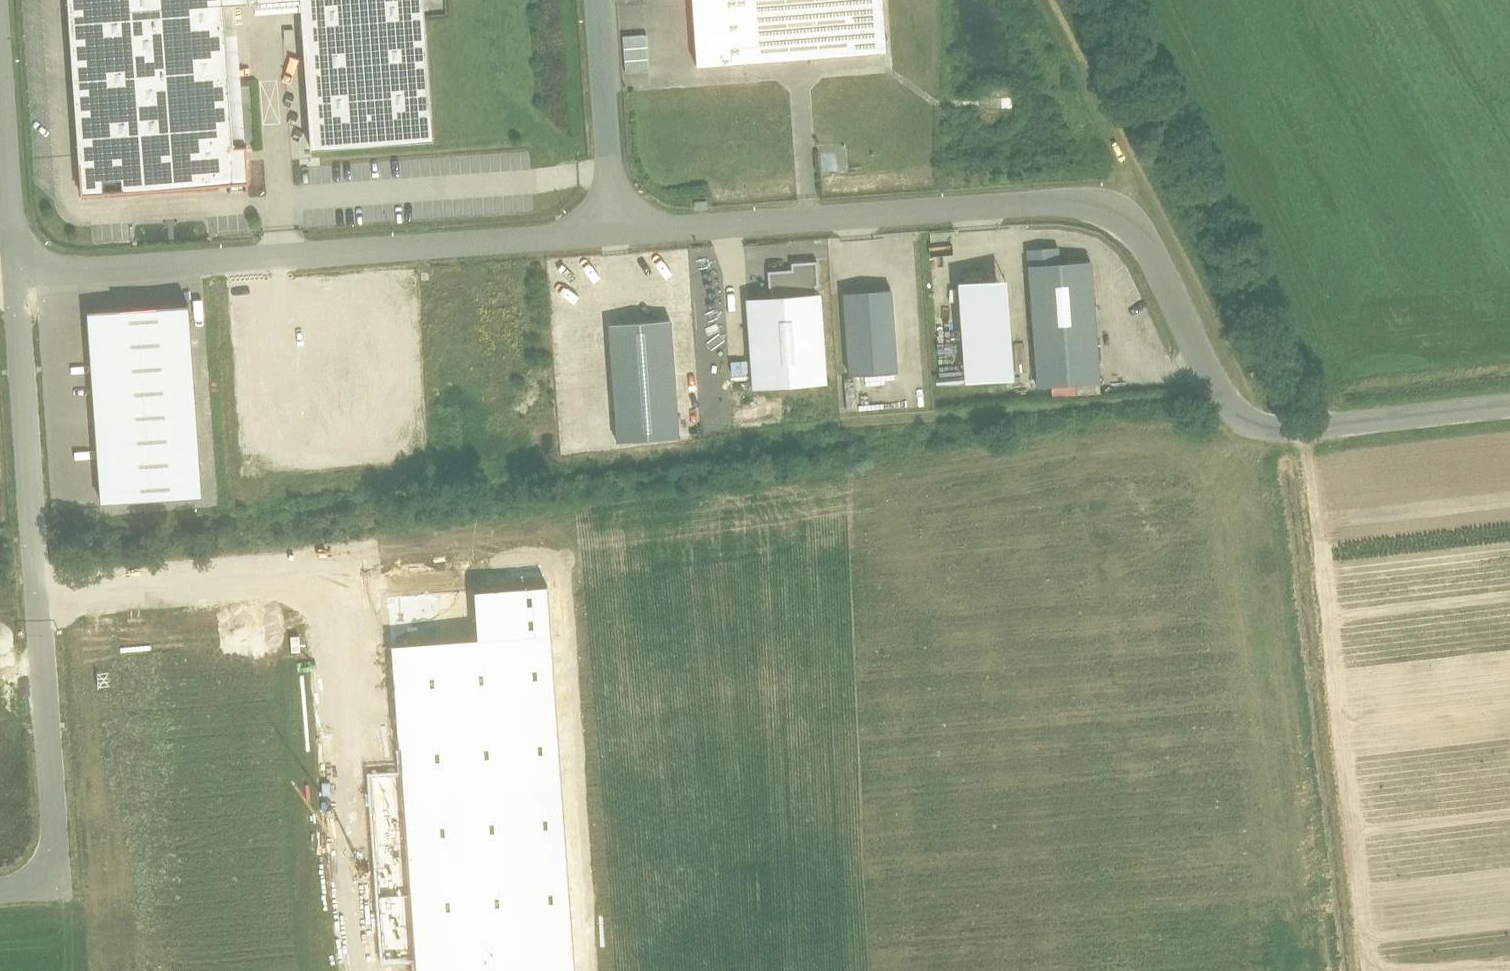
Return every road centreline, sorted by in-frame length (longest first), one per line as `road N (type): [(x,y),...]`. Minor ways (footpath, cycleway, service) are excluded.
road 1 (unclassified): [(616,236),(1108,204),(1141,231),(1226,401),(1253,425),(1314,432),(1509,410)]
road 2 (unclassified): [(19,272),(56,883),(0,888)]
road 3 (unclassified): [(616,236),(19,272)]
road 4 (unclassified): [(19,272),(0,7)]
road 5 (unclassified): [(599,0),(616,236)]

